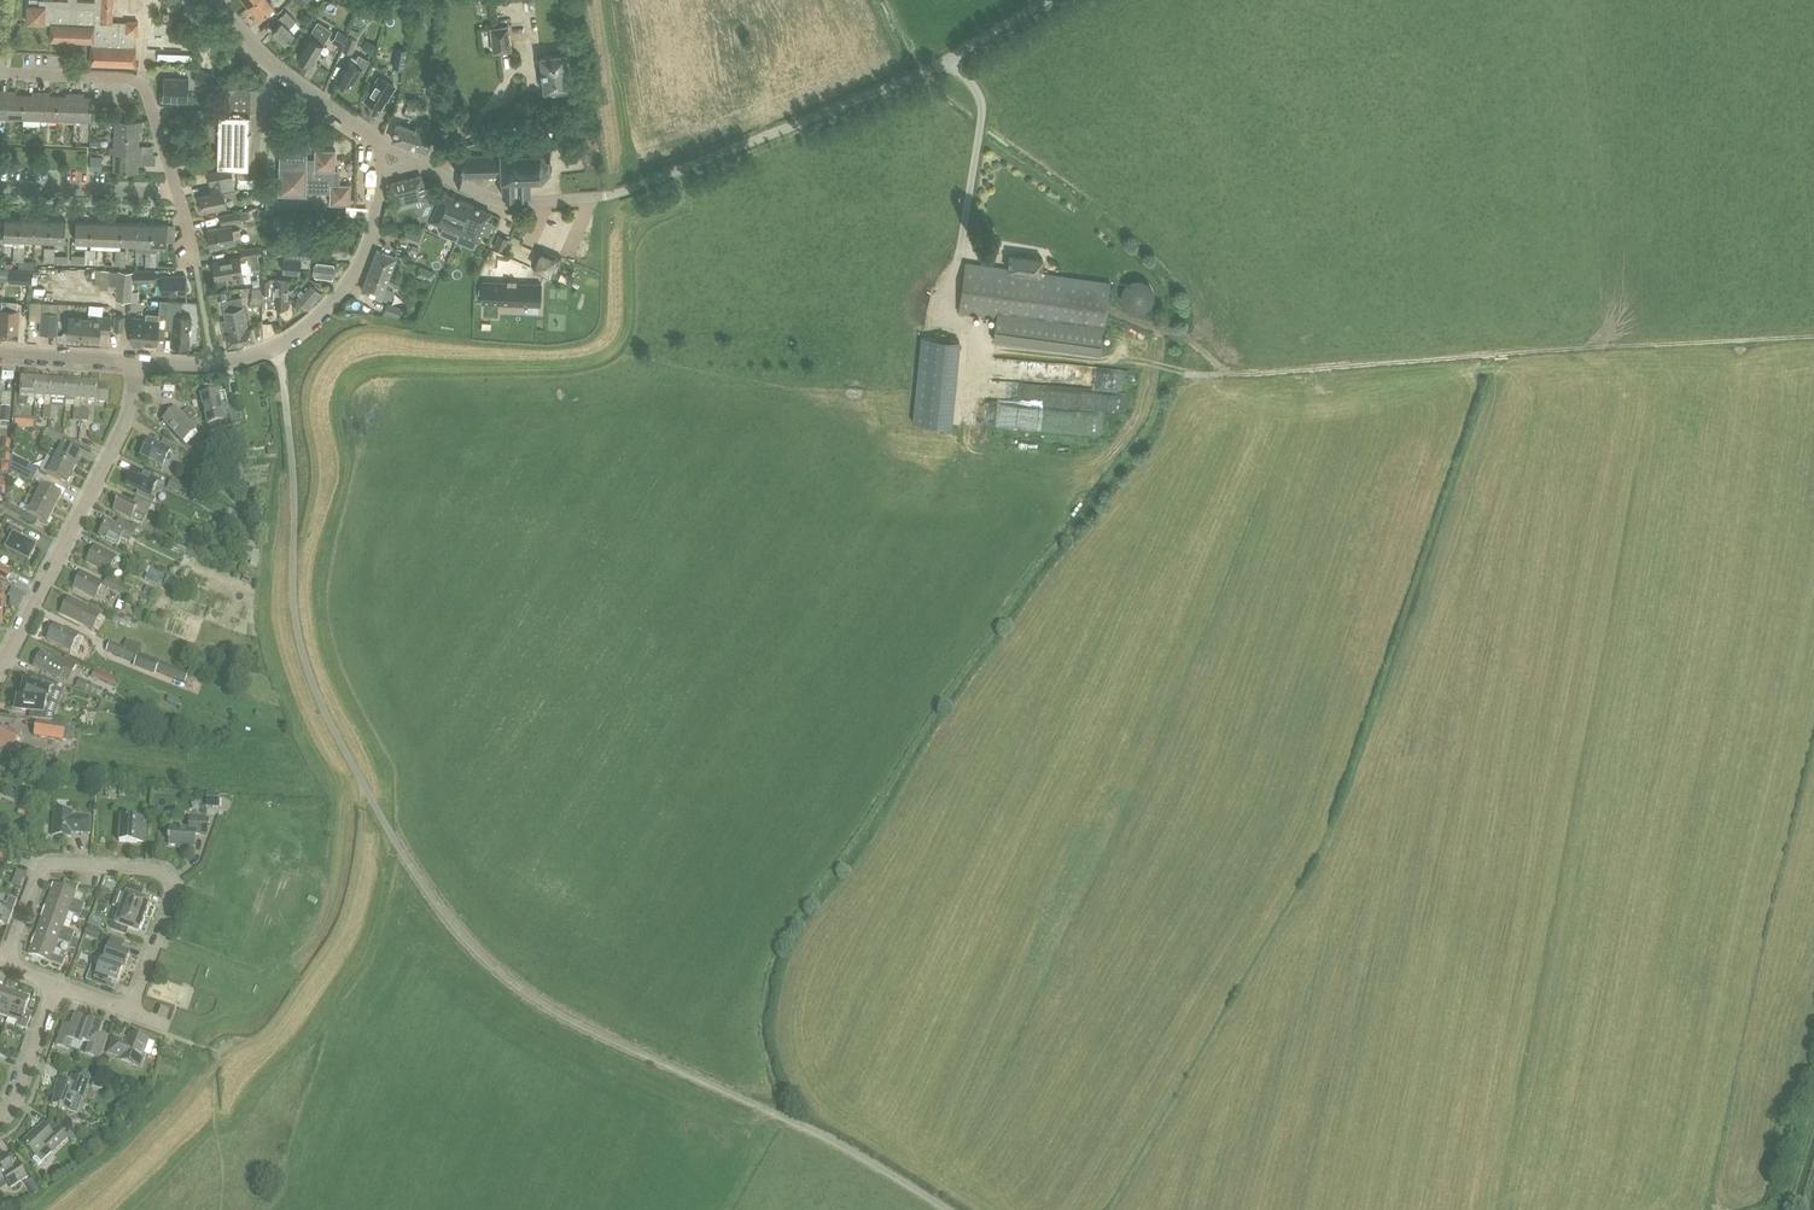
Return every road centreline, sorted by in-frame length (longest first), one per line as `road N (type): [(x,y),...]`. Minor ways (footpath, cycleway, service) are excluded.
road 1 (unclassified): [(608,196),(907,80),(1050,0)]
road 2 (residential): [(131,1012),(173,898),(171,879),(159,871),(45,865),(3,965)]
road 3 (residential): [(137,362),(231,360),(297,334),(343,293),(364,257),(383,176)]
road 4 (residential): [(1,672),(127,419),(137,362)]
road 5 (residential): [(179,193),(140,84),(0,73)]
road 6 (residential): [(377,140),(261,57),(212,0)]
road 7 (residential): [(608,196),(505,202),(418,163)]
road 8 (residential): [(179,193),(0,188)]
road 9 (residential): [(0,1121),(56,985)]
road 10 (residential): [(0,352),(137,362)]

